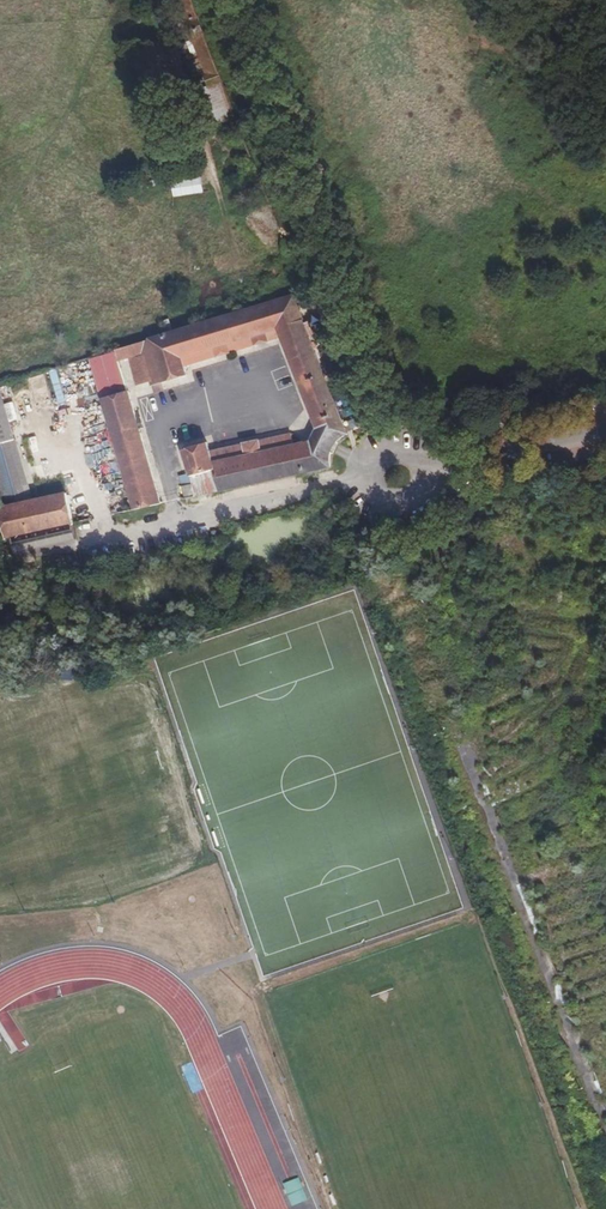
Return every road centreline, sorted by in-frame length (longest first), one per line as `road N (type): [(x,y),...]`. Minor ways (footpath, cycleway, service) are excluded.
road 1 (residential): [(367,467),(241,401),(167,420),(166,458),(186,525)]
road 2 (track): [(235,239),(151,0)]
road 3 (unclassified): [(605,435),(425,482)]
road 4 (residential): [(186,525),(365,485)]

